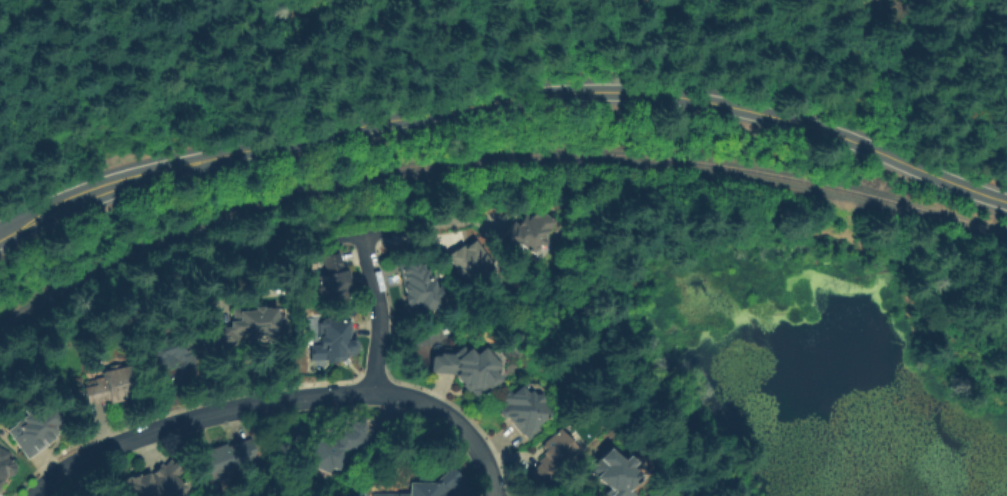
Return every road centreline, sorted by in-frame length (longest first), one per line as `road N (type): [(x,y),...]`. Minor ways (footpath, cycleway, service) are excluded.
road 1 (residential): [(32,495),(114,443),(235,408),(373,390),(420,401),(461,426),(492,495)]
road 2 (tertiary): [(1006,202),(787,118),(711,100),(609,91)]
road 3 (tertiary): [(341,130),(122,180),(0,231)]
road 4 (tertiary): [(609,91),(341,130)]
road 5 (residential): [(356,232),(380,311),(373,390)]

